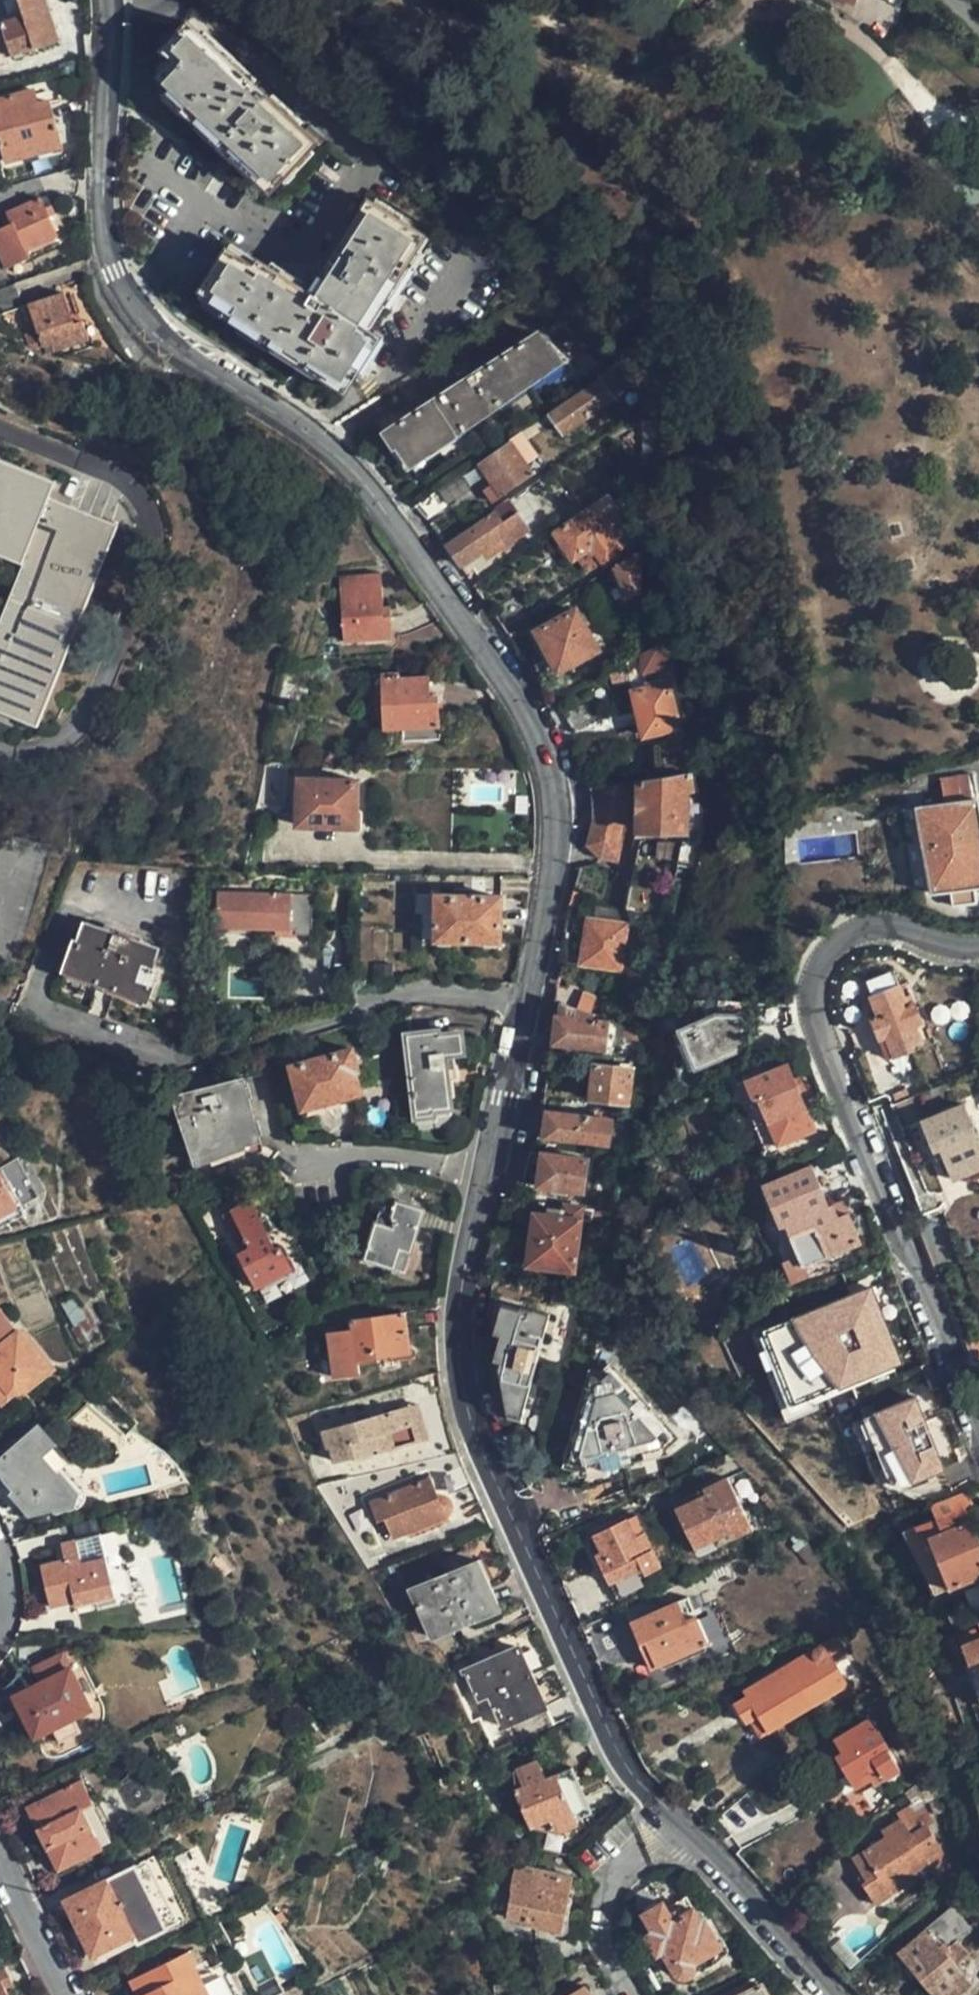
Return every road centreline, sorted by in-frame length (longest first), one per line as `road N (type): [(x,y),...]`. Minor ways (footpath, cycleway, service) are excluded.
road 1 (residential): [(106,0),(101,204),(113,270),(130,307),(188,362),(339,459),(394,526),(539,742),(553,837),(523,1000)]
road 2 (residential): [(523,1000),(463,1268),(462,1395),(609,1744),(683,1824)]
road 3 (residential): [(978,1433),(824,1053),(814,983),(834,956),(870,943),(978,944)]
road 4 (residential): [(523,1000),(415,987),(182,1060),(15,1007)]
road 5 (residential): [(683,1824),(720,1854),(840,1994)]
road 6 (residential): [(683,1824),(618,1868),(606,1891),(598,1917),(602,1945),(631,1994)]
road 7 (residential): [(0,1861),(67,1994)]

